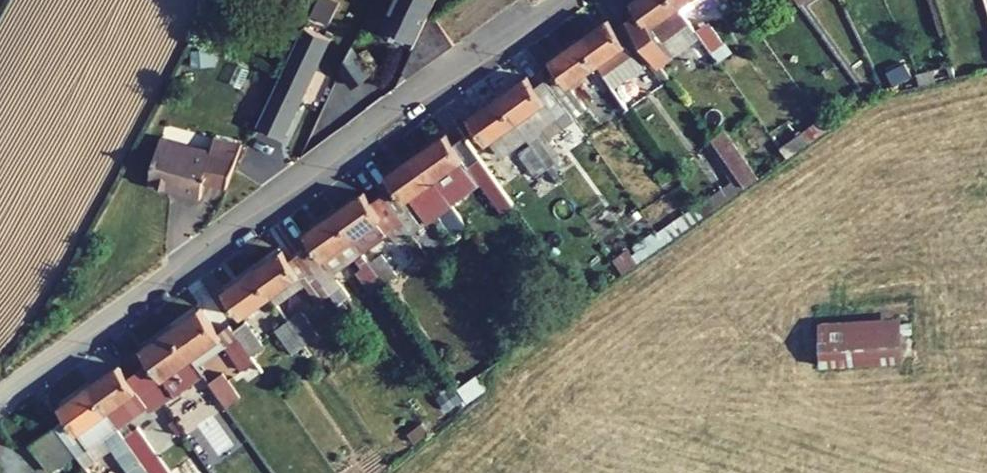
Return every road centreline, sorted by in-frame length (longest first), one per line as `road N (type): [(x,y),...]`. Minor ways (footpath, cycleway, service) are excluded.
road 1 (residential): [(0,393),(551,0)]

